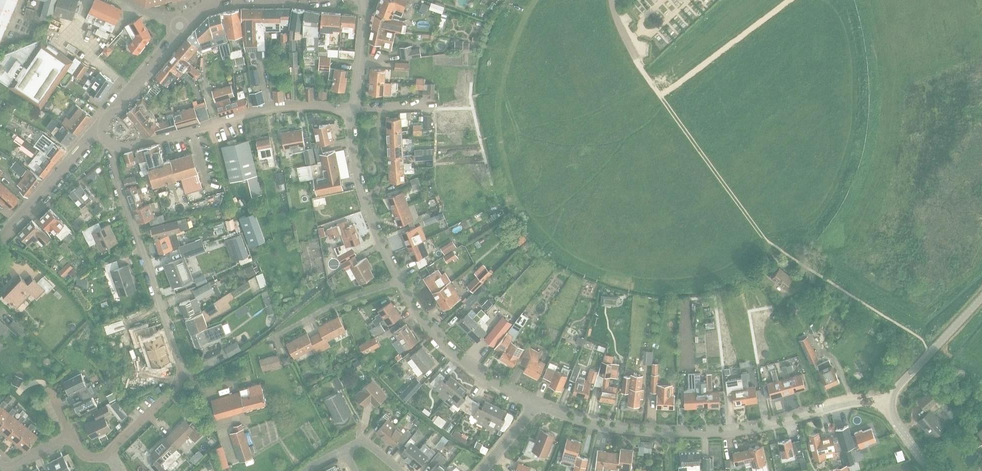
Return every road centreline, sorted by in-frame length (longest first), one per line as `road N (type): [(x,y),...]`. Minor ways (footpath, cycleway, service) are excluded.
road 1 (residential): [(537,405),(612,427),(690,434),(767,426),(864,400),(889,402)]
road 2 (residential): [(114,149),(252,111),(351,107)]
road 3 (residential): [(114,149),(183,374)]
road 4 (residential): [(396,280),(459,360),(537,405)]
road 5 (residential): [(351,107),(365,205),(396,280)]
road 6 (tertiary): [(97,130),(0,237)]
road 7 (tertiary): [(889,402),(981,297)]
road 8 (tertiary): [(180,30),(97,130)]

